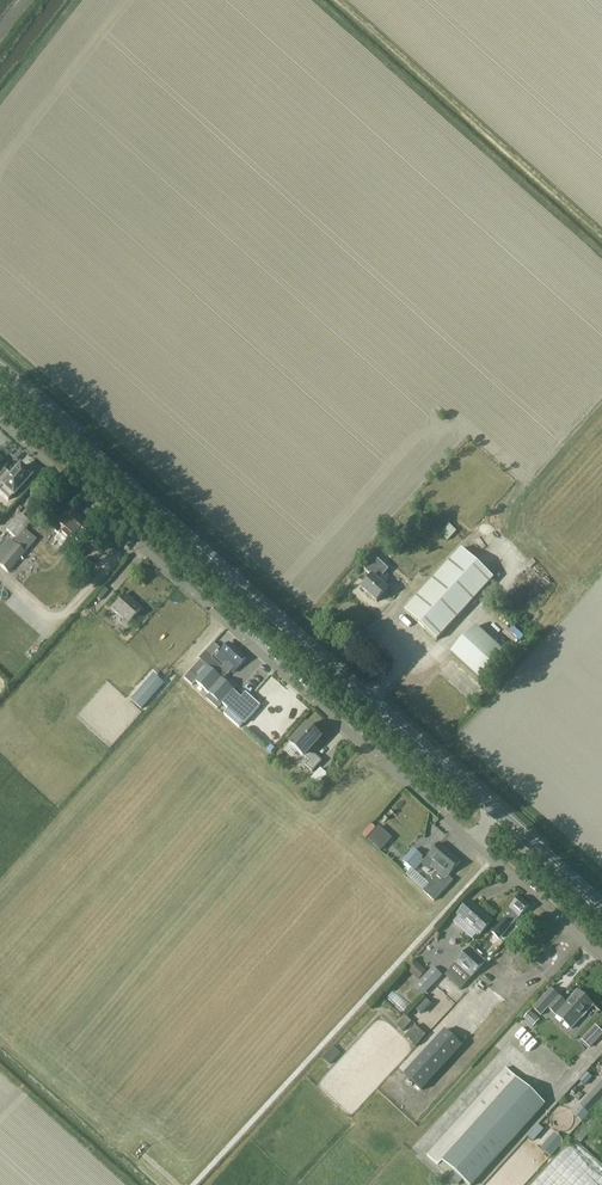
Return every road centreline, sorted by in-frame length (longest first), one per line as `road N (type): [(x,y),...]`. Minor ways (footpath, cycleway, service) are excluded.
road 1 (secondary): [(493,812),(7,376)]
road 2 (residential): [(471,840),(0,422)]
road 3 (residential): [(601,956),(471,840)]
road 4 (secondary): [(601,907),(493,812)]

